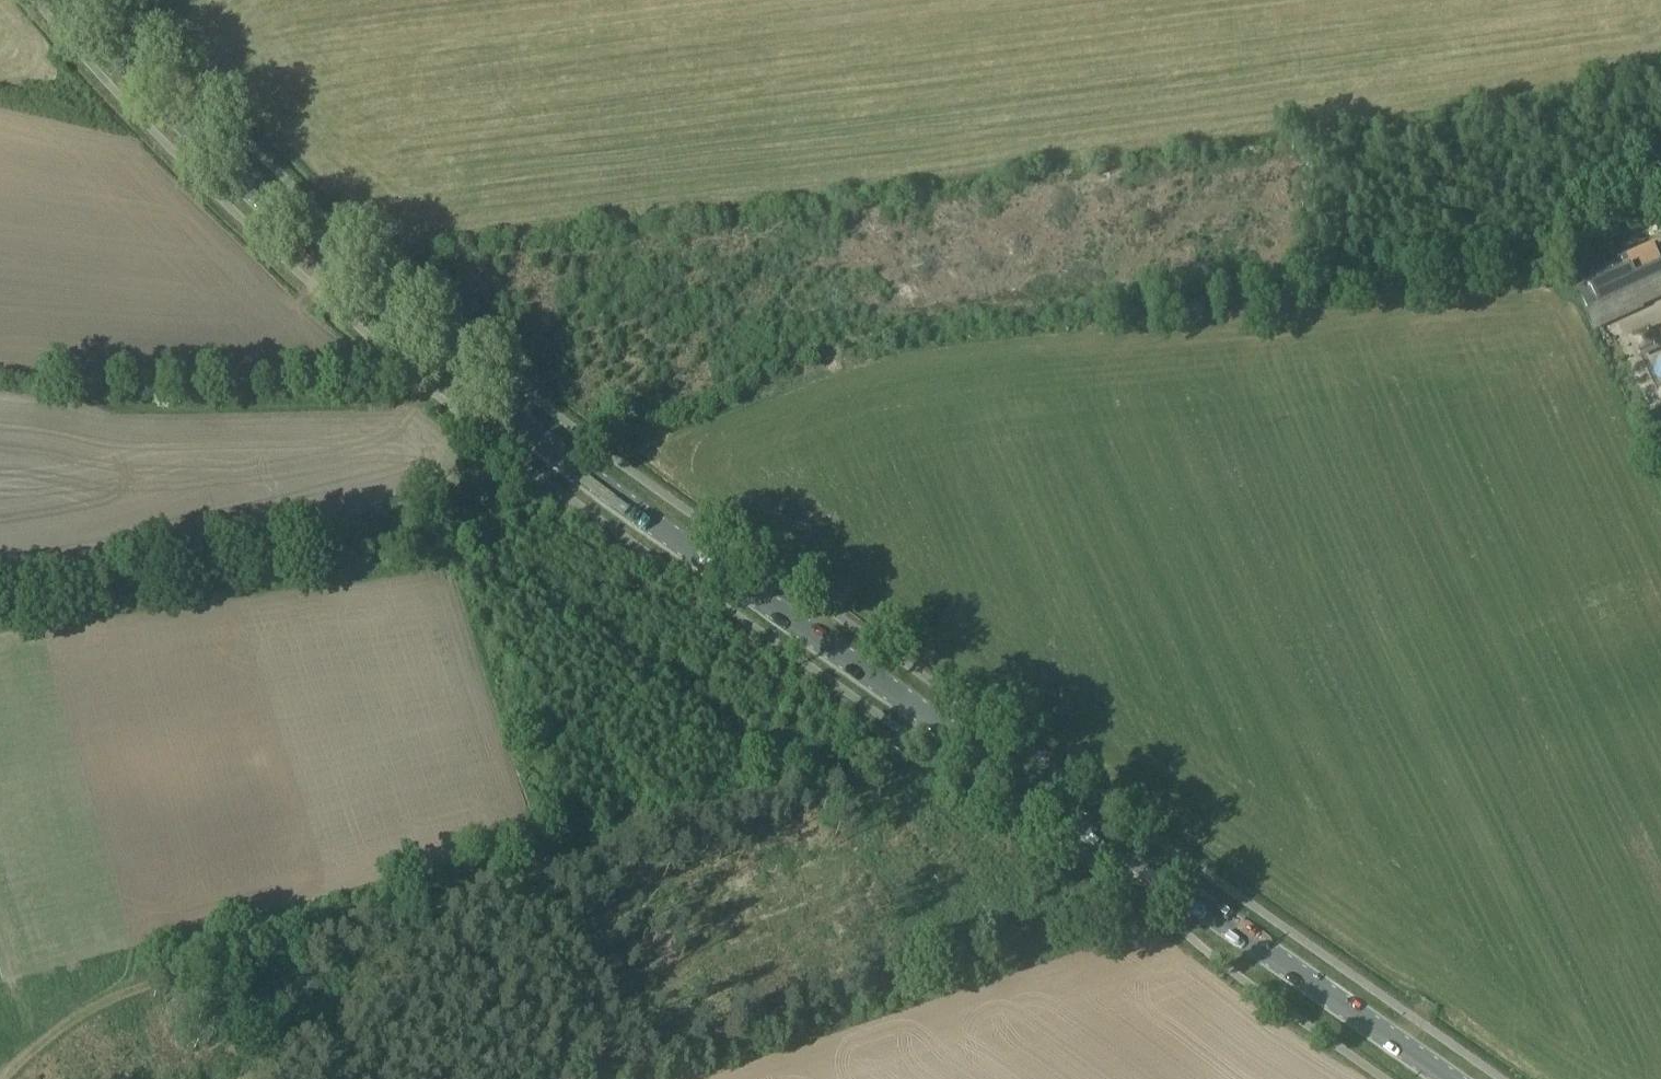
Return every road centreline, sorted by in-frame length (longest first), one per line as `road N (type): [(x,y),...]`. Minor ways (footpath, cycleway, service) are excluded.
road 1 (secondary): [(1450,1078),(803,630),(312,238),(111,0)]
road 2 (track): [(0,1078),(43,1032),(99,993),(859,752),(970,704)]

